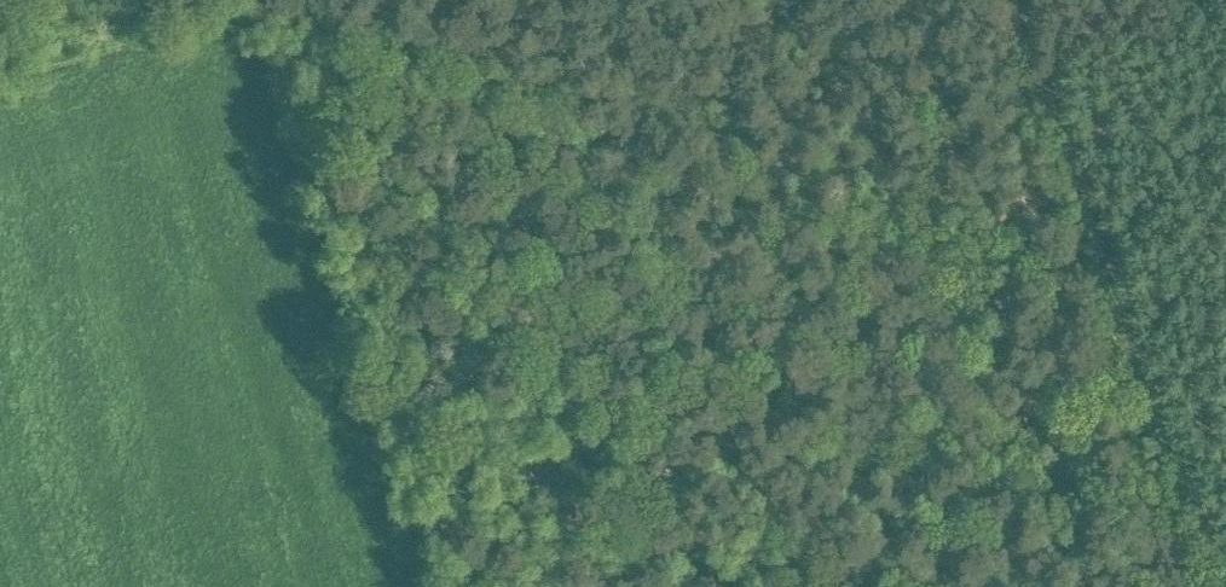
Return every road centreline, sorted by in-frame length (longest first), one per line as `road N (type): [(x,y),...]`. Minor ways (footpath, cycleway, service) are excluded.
road 1 (track): [(1036,0),(1225,558)]

